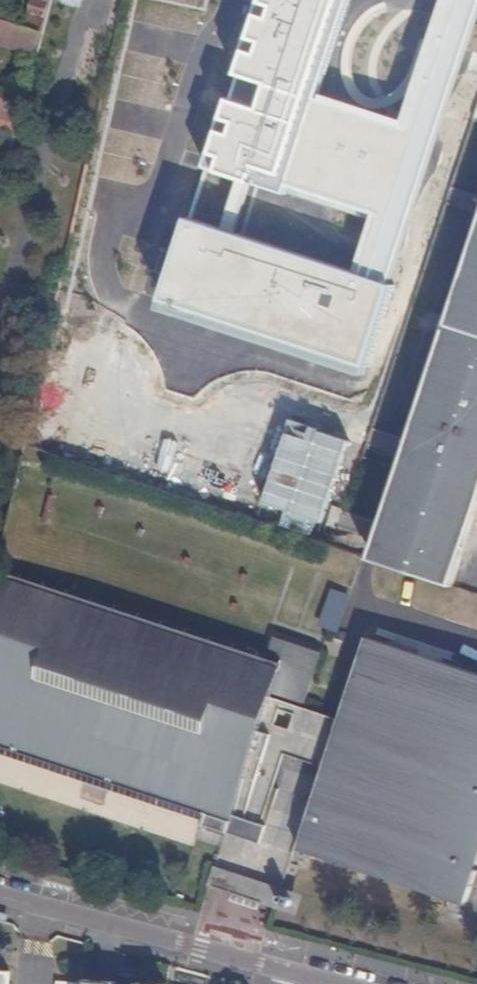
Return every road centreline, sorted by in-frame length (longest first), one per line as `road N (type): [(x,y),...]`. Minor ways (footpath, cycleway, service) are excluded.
road 1 (residential): [(0,897),(269,967)]

